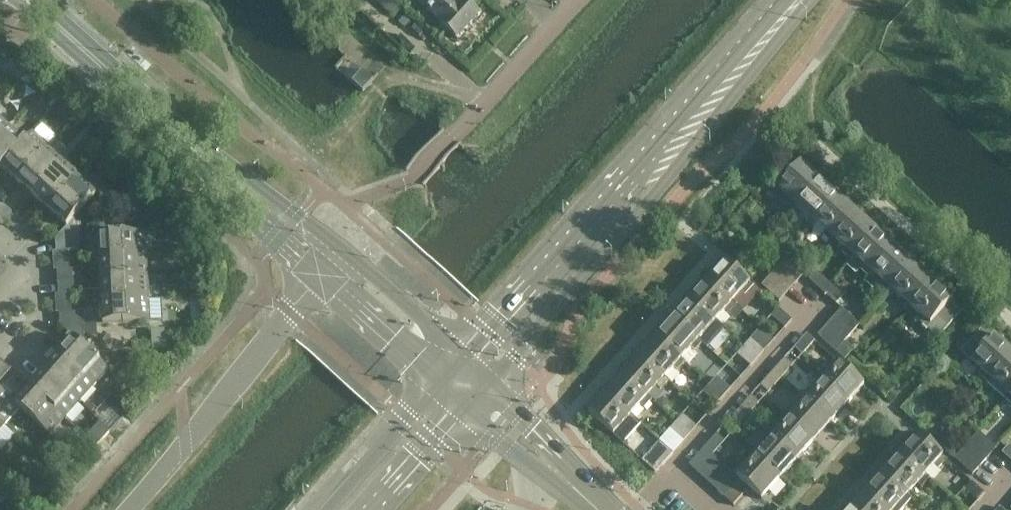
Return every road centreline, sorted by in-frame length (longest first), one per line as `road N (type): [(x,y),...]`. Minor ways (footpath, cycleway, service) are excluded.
road 1 (tertiary): [(488,381),(655,196),(690,129)]
road 2 (tertiary): [(690,129),(632,172),(464,357)]
road 3 (unclassified): [(126,509),(320,274)]
road 4 (tertiary): [(194,147),(31,0)]
road 5 (unclassified): [(452,136),(577,0)]
road 6 (tertiary): [(344,249),(224,159),(194,147)]
road 7 (tertiary): [(194,147),(210,175),(320,274)]
road 8 (tertiary): [(441,382),(328,509)]
road 9 (tertiary): [(690,129),(800,0)]
road 10 (tertiary): [(320,274),(441,382)]
road 11 (tertiary): [(464,357),(344,249)]
road 12 (tertiary): [(369,509),(464,405)]
road 13 (track): [(393,73),(331,154),(328,176)]

